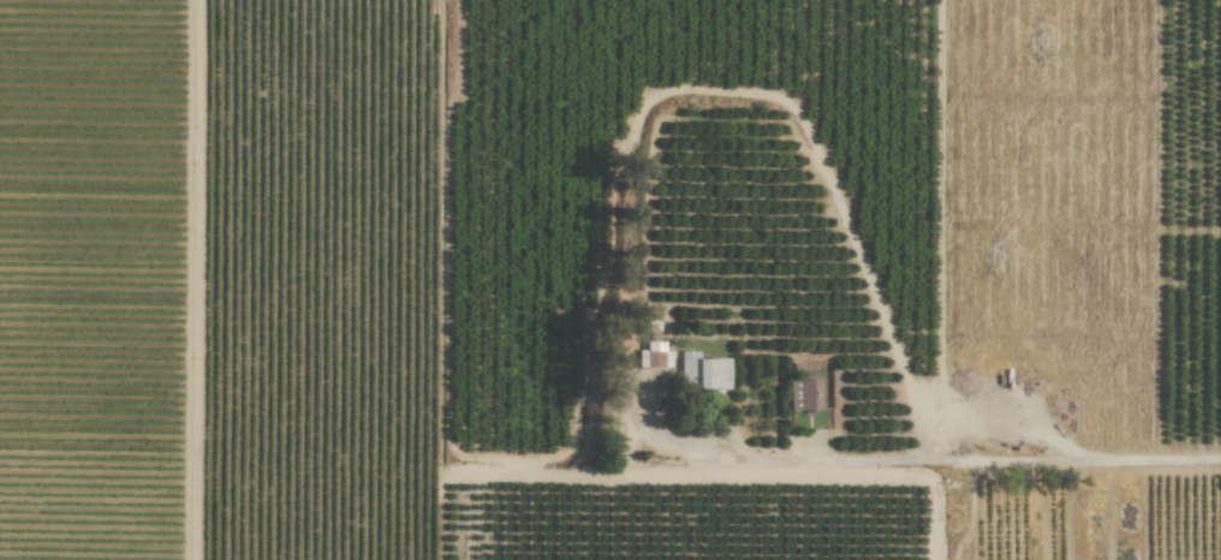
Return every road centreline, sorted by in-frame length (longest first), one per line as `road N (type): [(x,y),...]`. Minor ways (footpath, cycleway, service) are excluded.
road 1 (residential): [(684,458),(1220,462)]

